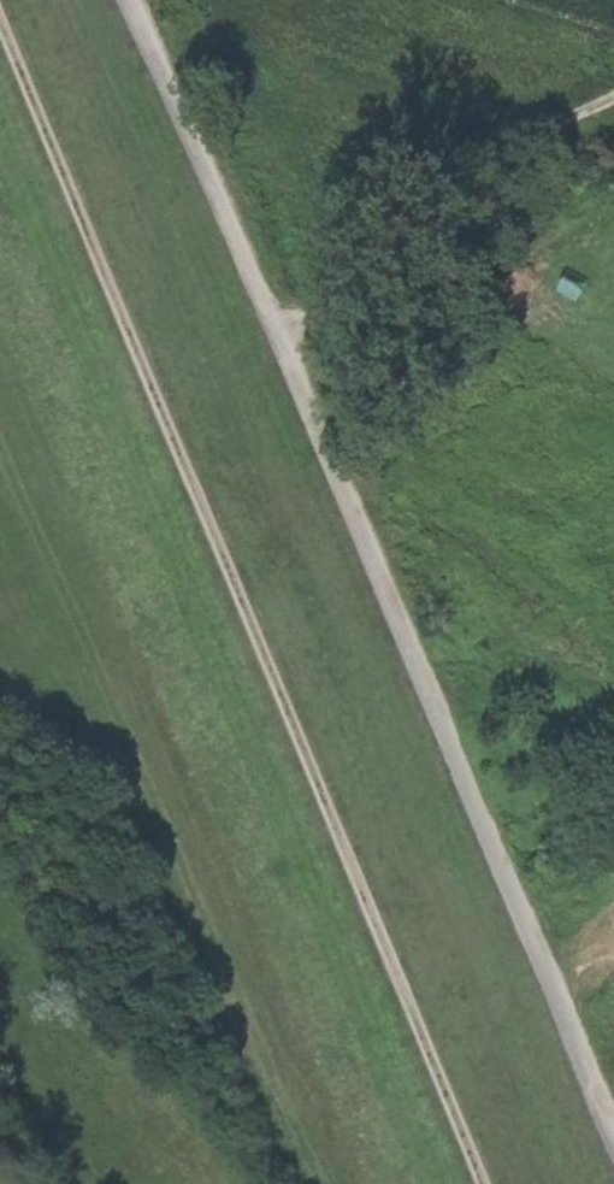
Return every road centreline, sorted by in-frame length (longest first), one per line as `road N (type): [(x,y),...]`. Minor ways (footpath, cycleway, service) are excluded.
road 1 (track): [(0,23),(481,1183)]
road 2 (track): [(613,1147),(131,0)]
road 3 (track): [(284,351),(311,308),(498,144),(613,94)]

